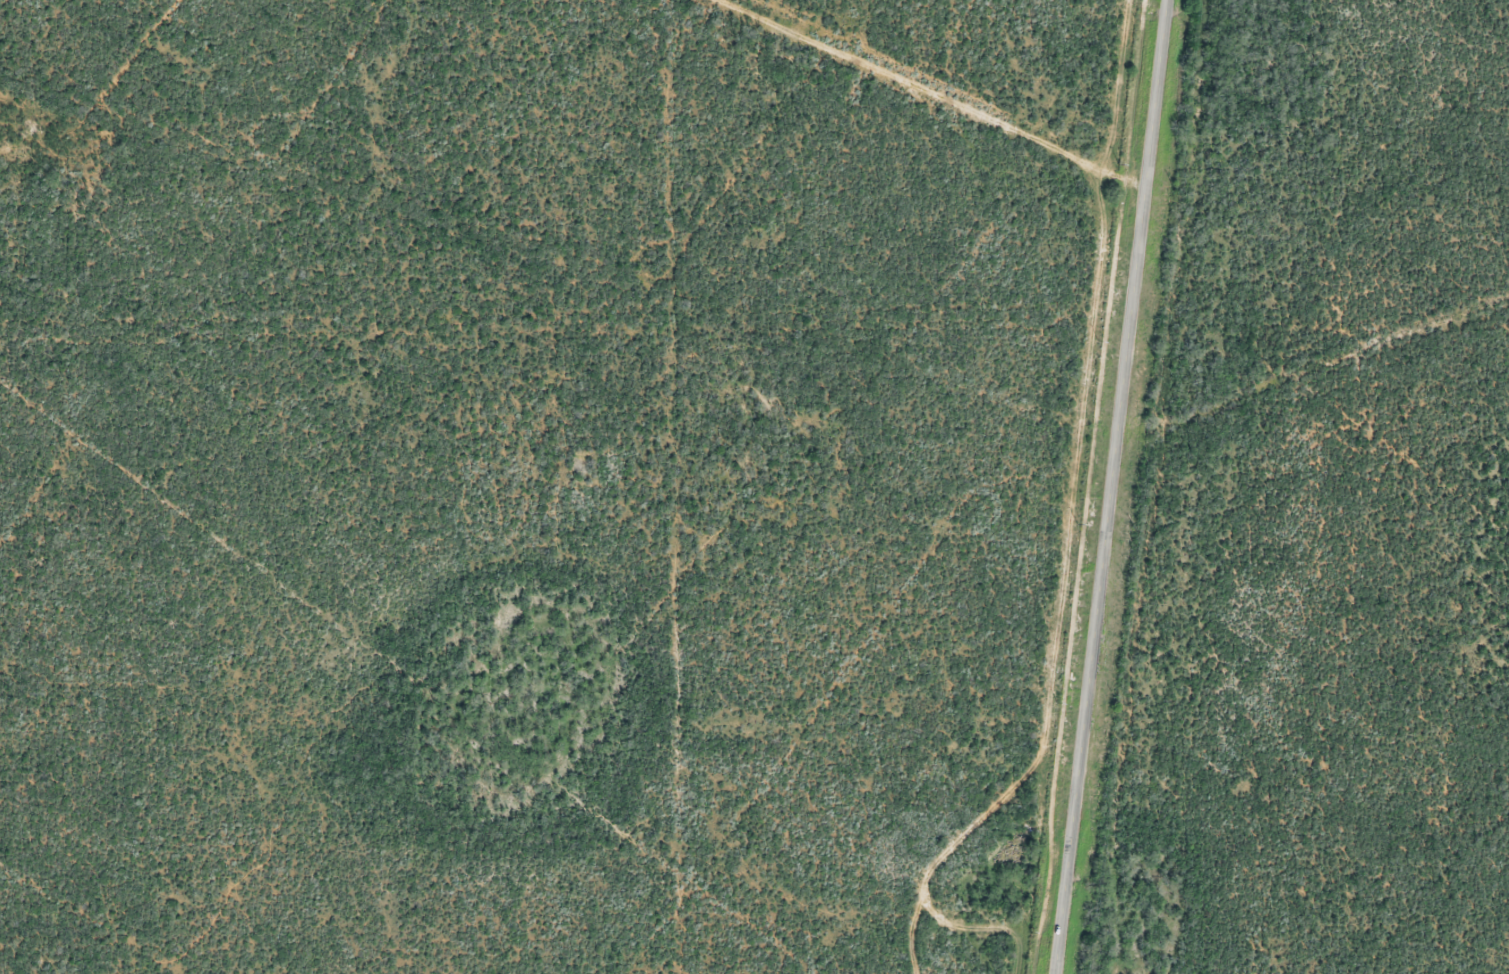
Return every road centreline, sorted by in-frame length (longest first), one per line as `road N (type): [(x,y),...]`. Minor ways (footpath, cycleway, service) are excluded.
road 1 (secondary): [(1063,973),(1131,425),(1131,305),(1166,0)]
road 2 (residential): [(1508,309),(1255,401),(1131,425)]

